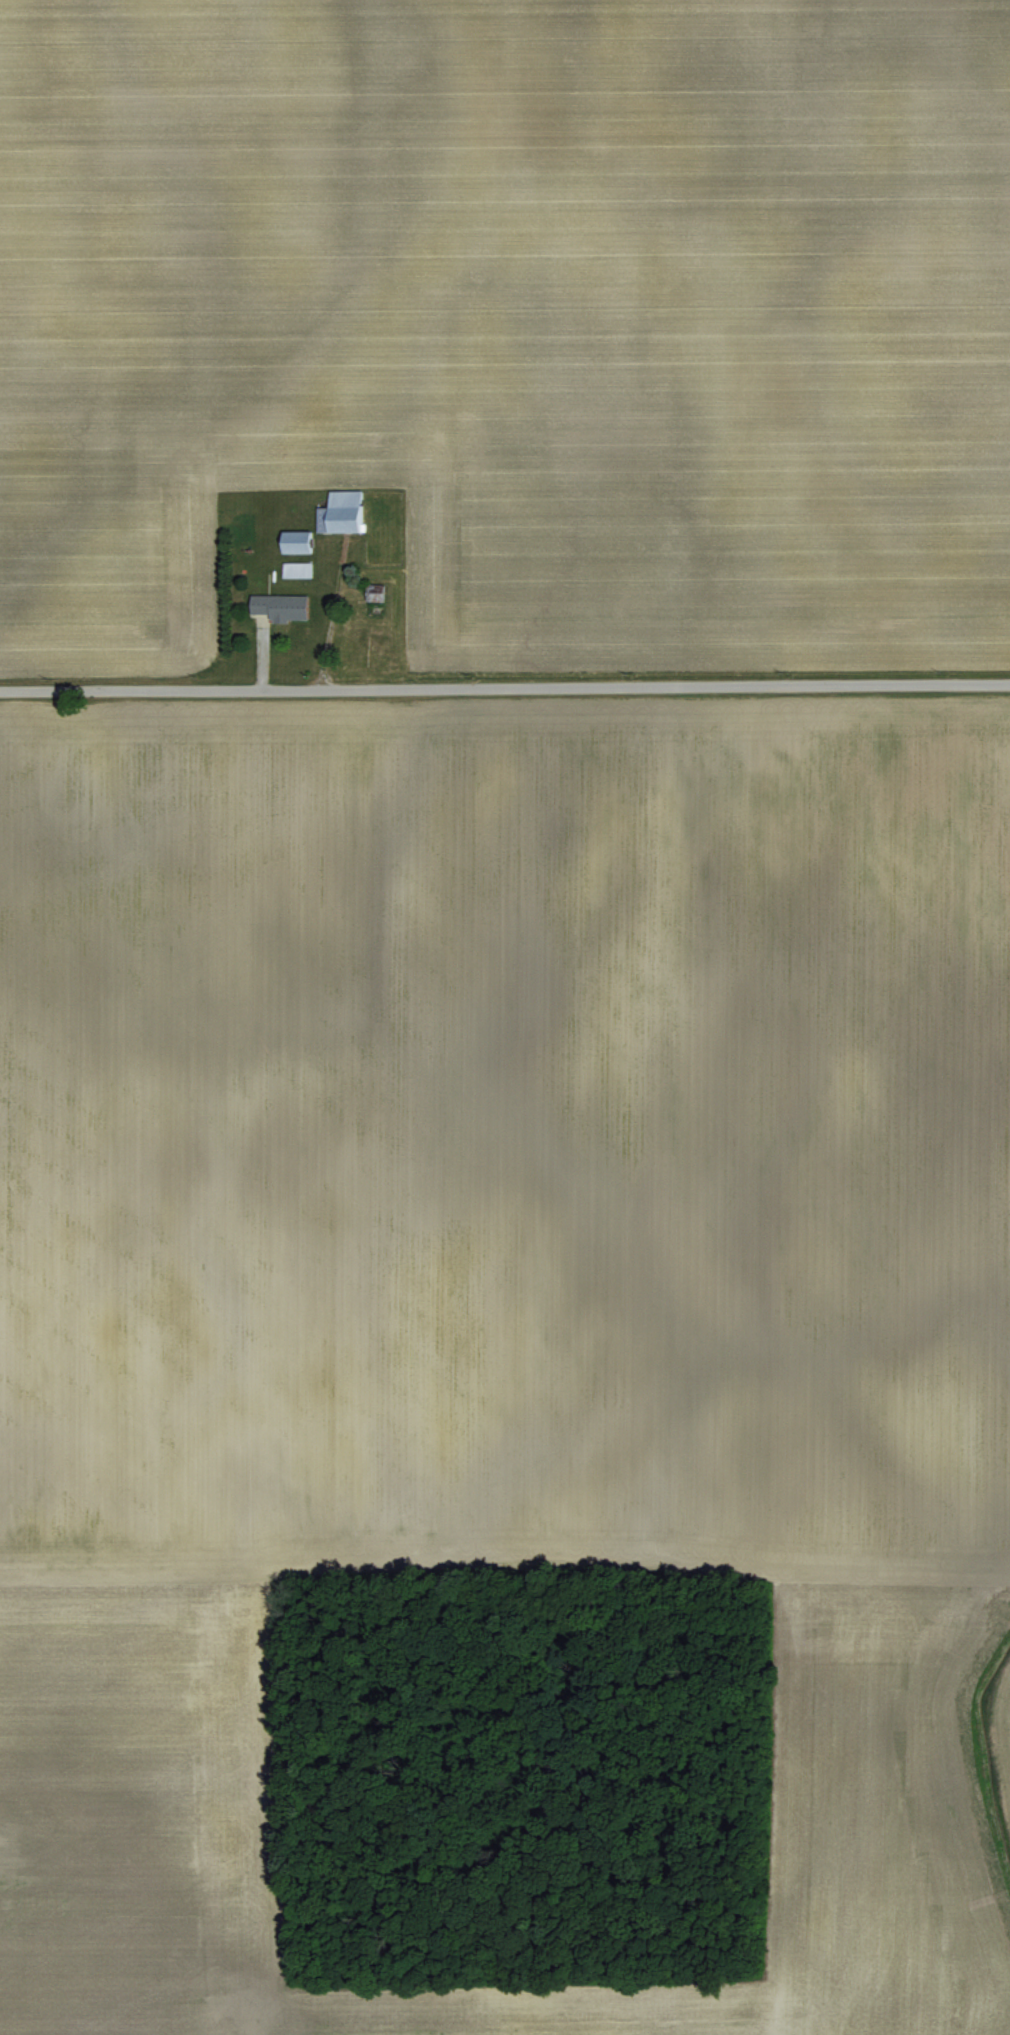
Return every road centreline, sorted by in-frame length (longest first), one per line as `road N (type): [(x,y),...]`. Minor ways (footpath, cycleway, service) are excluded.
road 1 (residential): [(0,686),(1009,682)]

